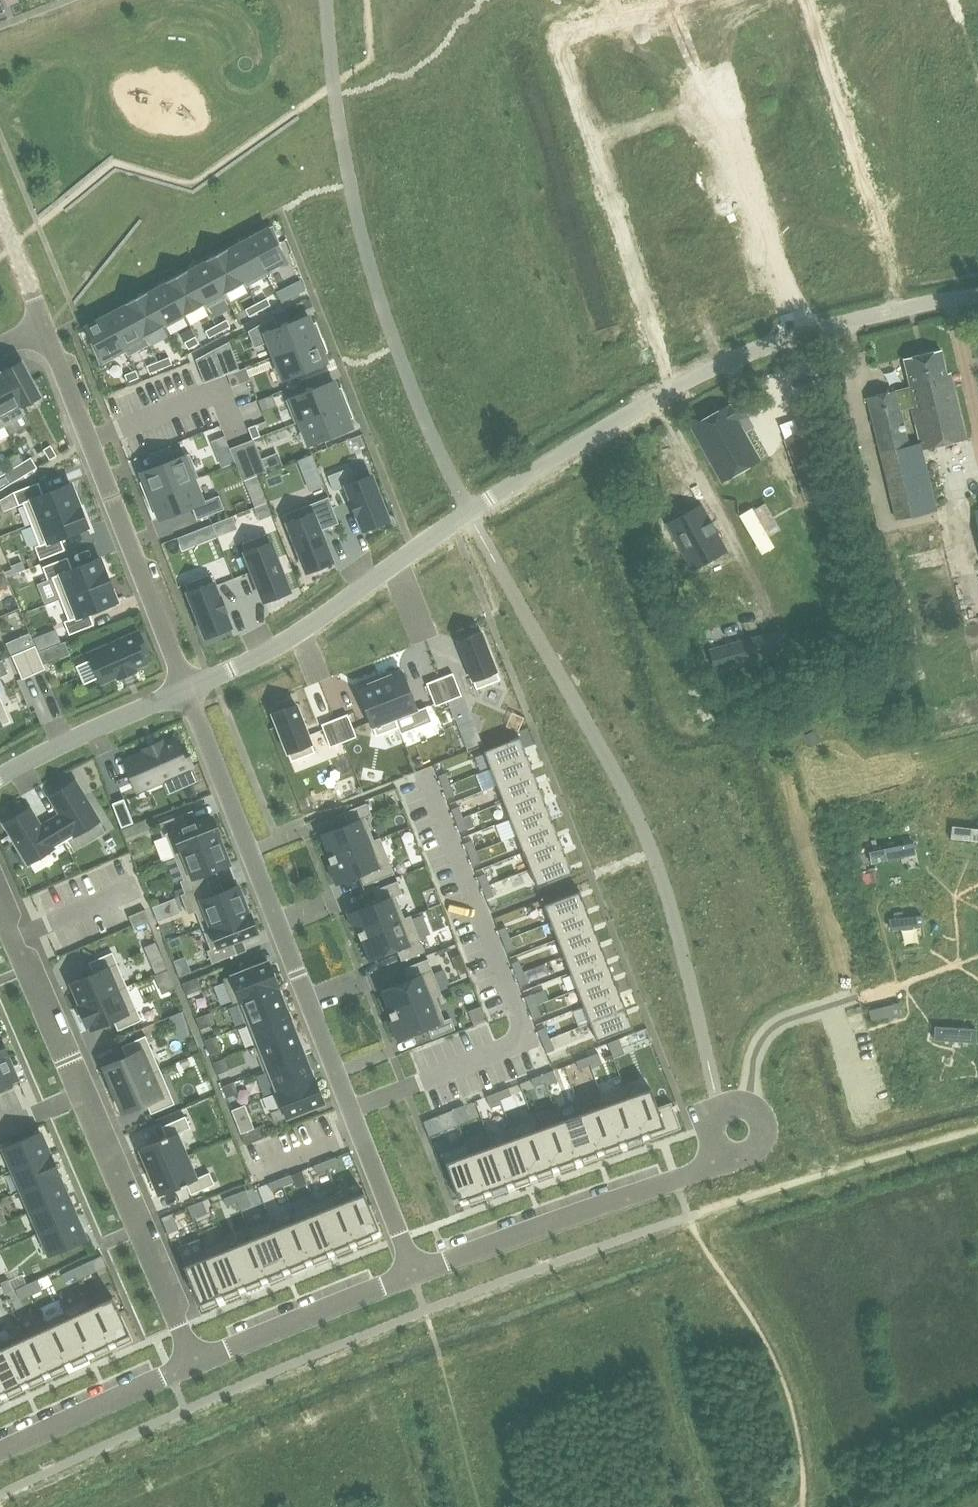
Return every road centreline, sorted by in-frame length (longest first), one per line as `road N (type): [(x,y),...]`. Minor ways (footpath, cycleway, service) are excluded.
road 1 (residential): [(797,333),(651,397),(286,639),(190,686)]
road 2 (residential): [(190,686),(412,1273)]
road 3 (residential): [(0,907),(193,1361)]
road 4 (residential): [(45,328),(190,686)]
road 5 (residential): [(412,1273),(719,1163)]
road 6 (unclassified): [(707,69),(797,333)]
road 7 (residential): [(193,1361),(412,1273)]
road 8 (residential): [(0,1454),(193,1361)]
road 9 (residential): [(190,686),(0,780)]
road 10 (residential): [(977,297),(797,333)]
road 11 (residential): [(745,1104),(755,1051),(770,1029),(857,997)]
road 12 (residential): [(0,200),(45,328)]

